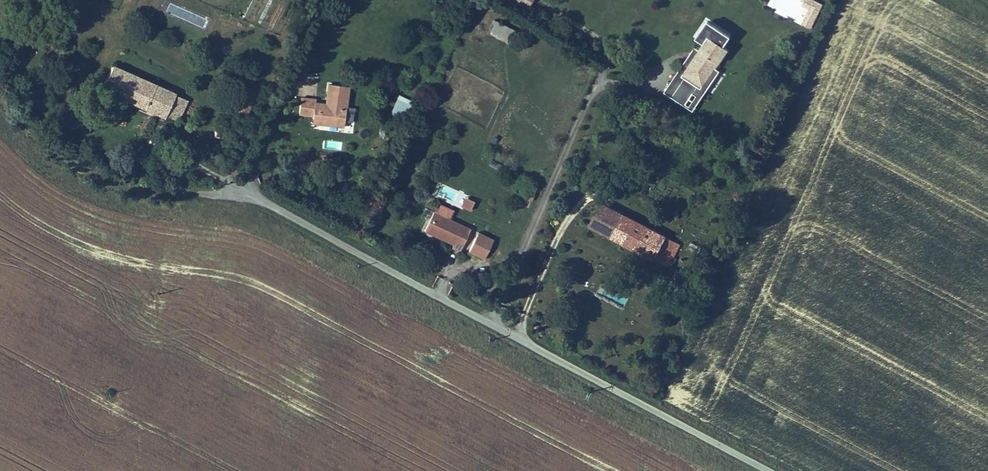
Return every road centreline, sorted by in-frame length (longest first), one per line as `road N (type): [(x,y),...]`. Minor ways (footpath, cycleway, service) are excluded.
road 1 (unclassified): [(759,470),(261,212),(217,207)]
road 2 (track): [(217,207),(155,206),(53,154),(0,92)]

